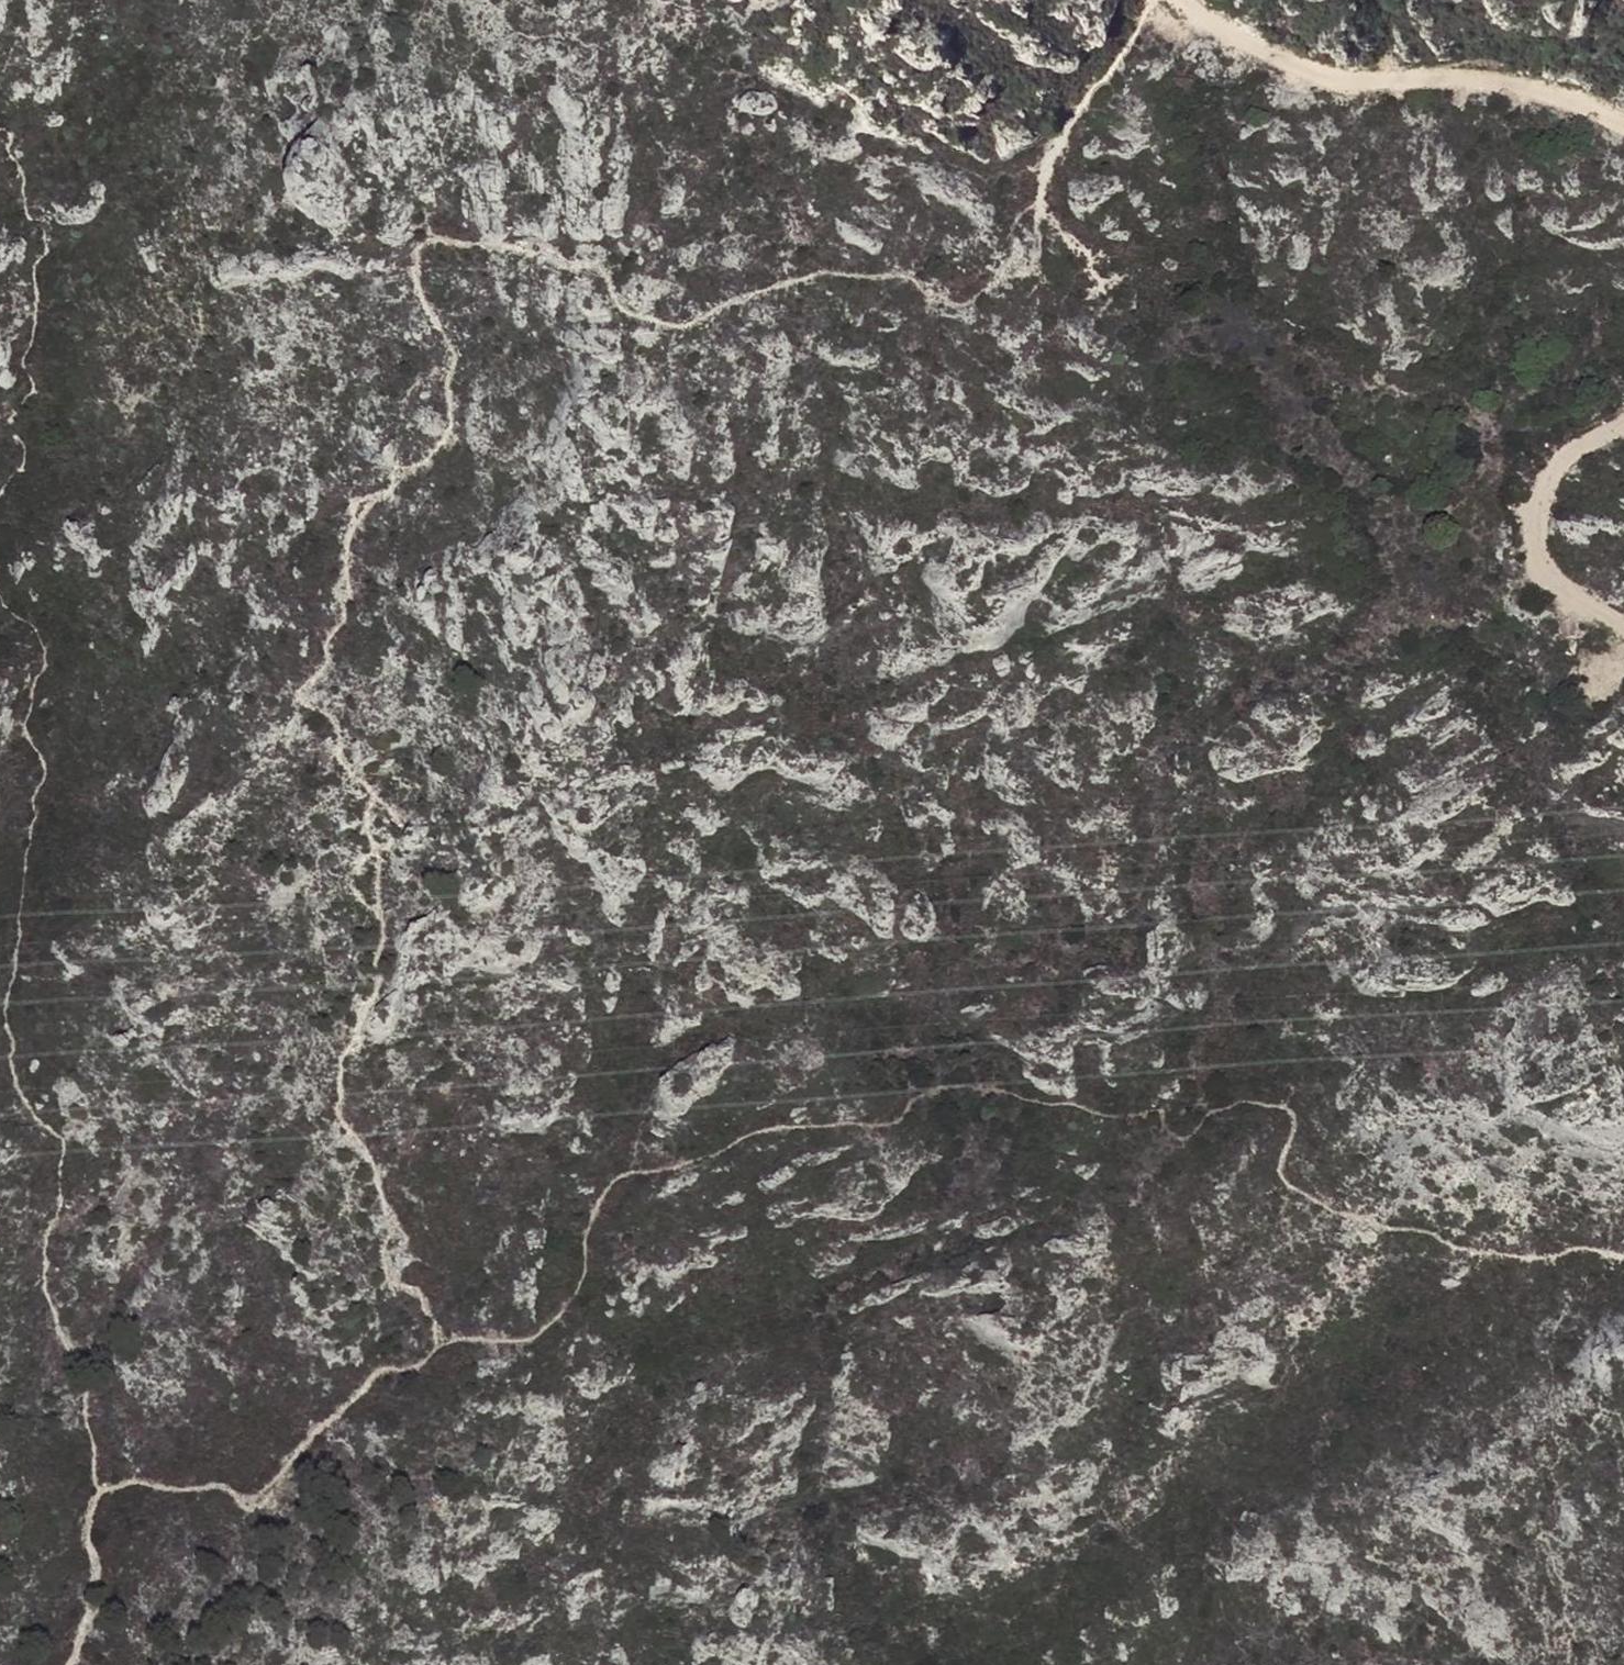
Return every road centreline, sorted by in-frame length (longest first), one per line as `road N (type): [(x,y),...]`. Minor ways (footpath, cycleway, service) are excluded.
road 1 (track): [(1181,0),(1224,33),(1351,84),(1458,77),(1623,118)]
road 2 (track): [(1623,420),(1547,477),(1539,557),(1556,586),(1623,630)]

